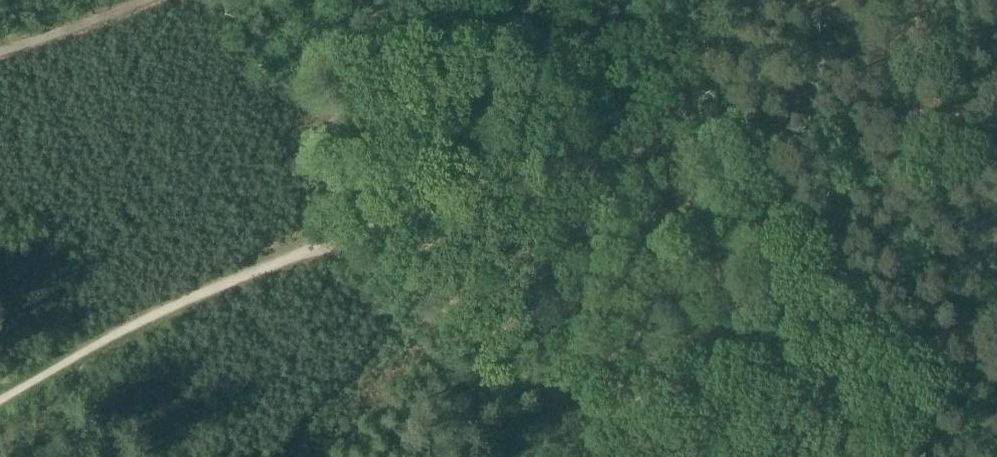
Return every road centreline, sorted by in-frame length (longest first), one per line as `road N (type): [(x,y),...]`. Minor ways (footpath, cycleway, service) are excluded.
road 1 (track): [(546,289),(608,178),(683,72),(749,0)]
road 2 (track): [(0,397),(125,326),(307,249)]
road 3 (track): [(546,289),(421,106),(366,0)]
road 4 (track): [(307,249),(423,238),(546,289)]
road 5 (track): [(546,289),(619,393),(609,456)]
road 6 (track): [(421,106),(415,133),(333,231),(307,249)]

